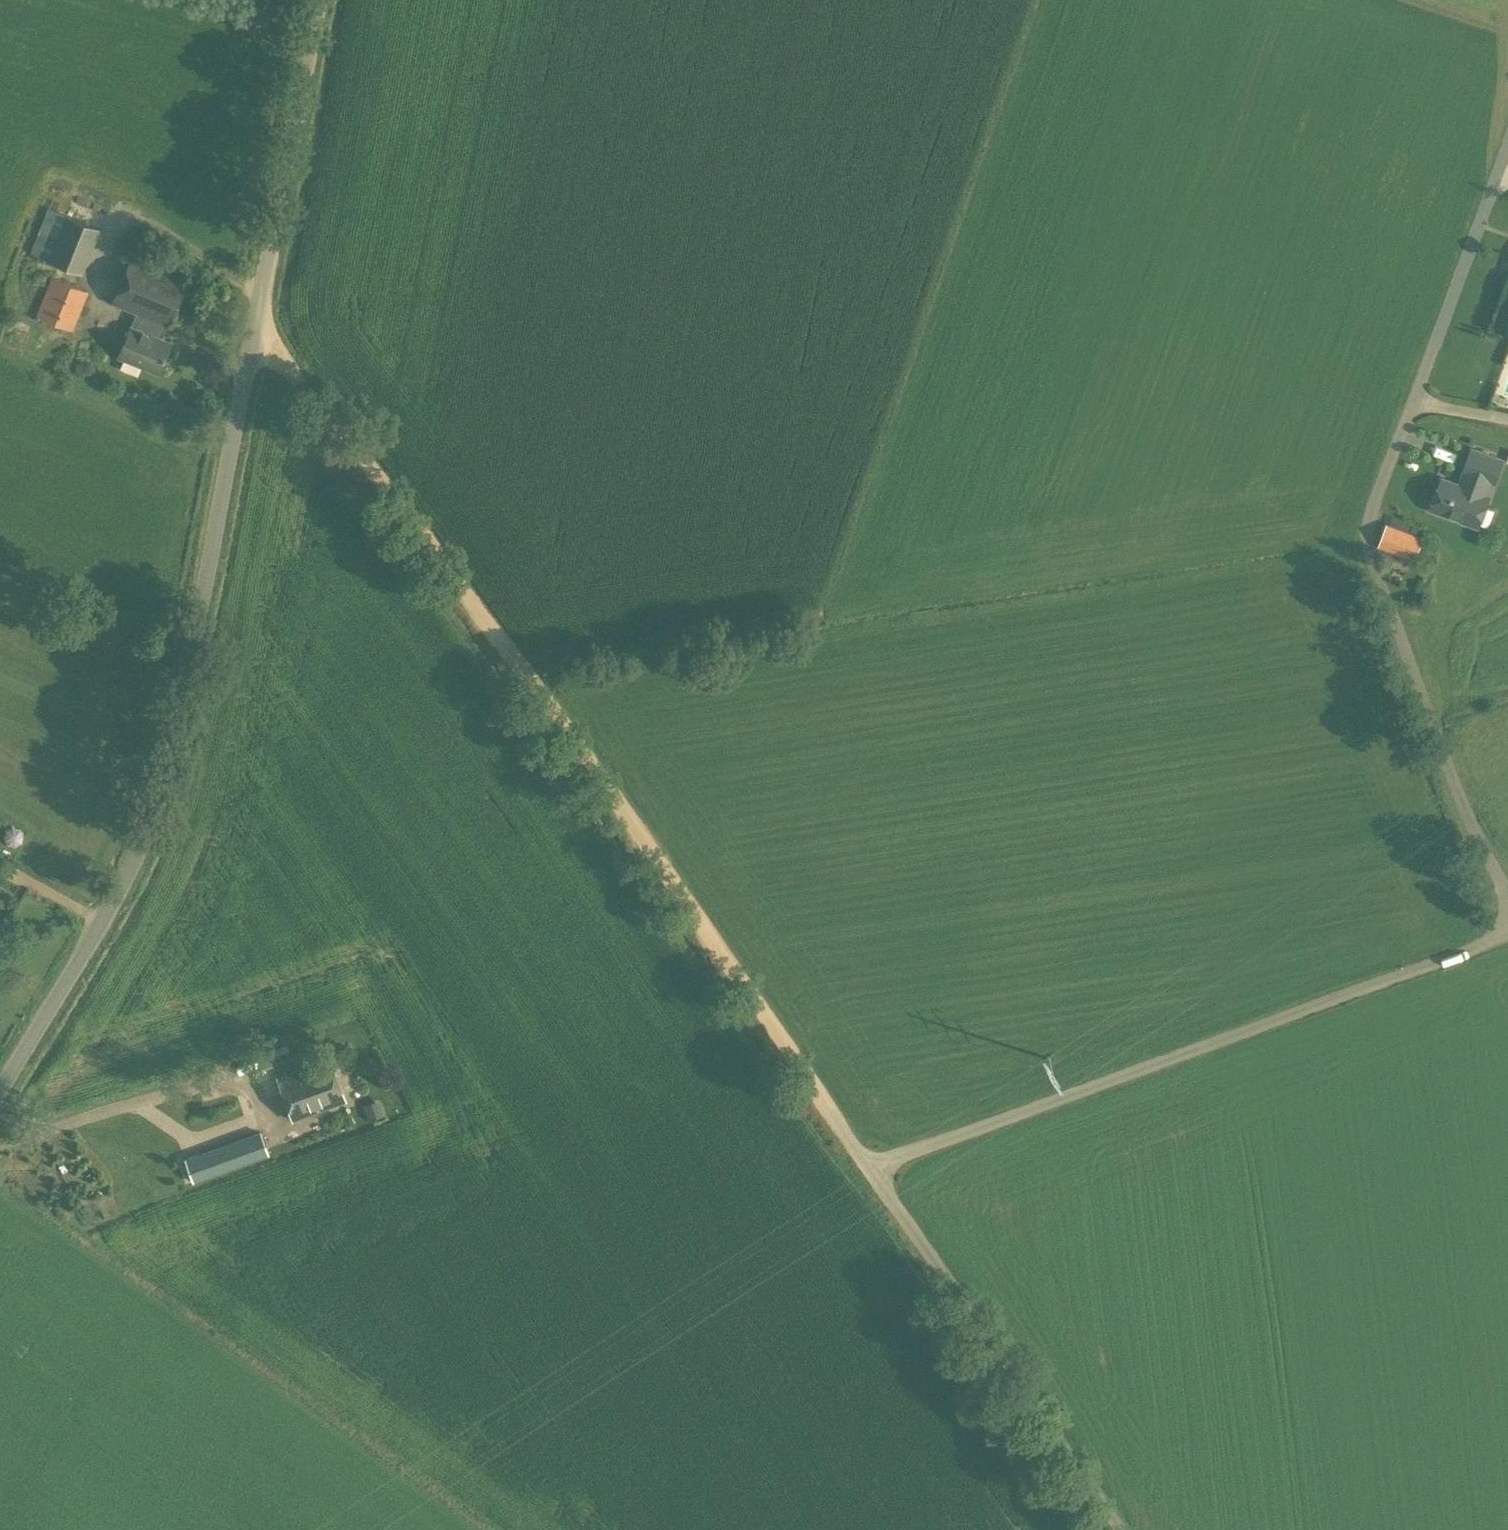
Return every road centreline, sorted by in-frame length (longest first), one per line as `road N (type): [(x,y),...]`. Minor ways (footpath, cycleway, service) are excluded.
road 1 (unclassified): [(0,1089),(135,863),(156,797),(317,0)]
road 2 (track): [(824,1105),(484,615),(255,331)]
road 3 (track): [(1507,931),(866,1166)]
road 4 (track): [(1415,400),(1367,530),(1507,917)]
road 5 (unclassified): [(1119,1529),(824,1105)]
road 6 (track): [(1507,142),(1415,400),(1507,419)]

